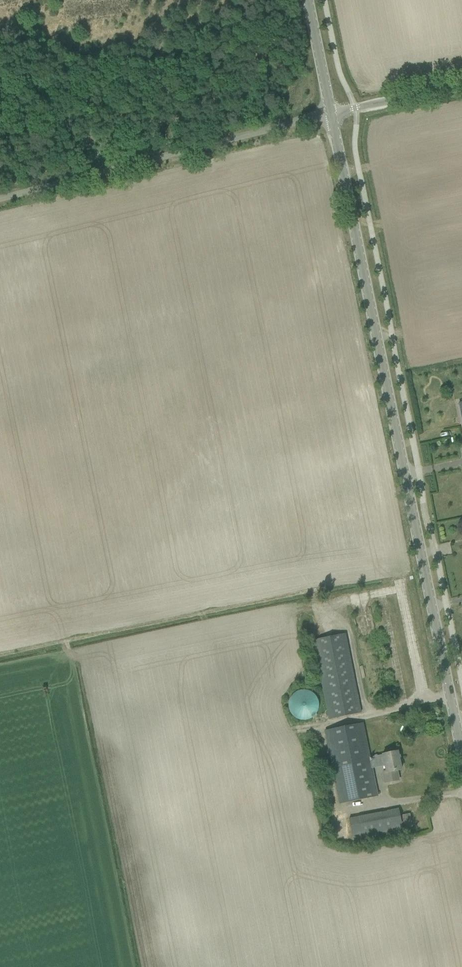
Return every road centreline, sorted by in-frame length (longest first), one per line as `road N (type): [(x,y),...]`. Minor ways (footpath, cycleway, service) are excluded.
road 1 (tertiary): [(461,759),(331,114)]
road 2 (unclassified): [(0,200),(331,114)]
road 3 (unclassified): [(331,114),(461,85)]

